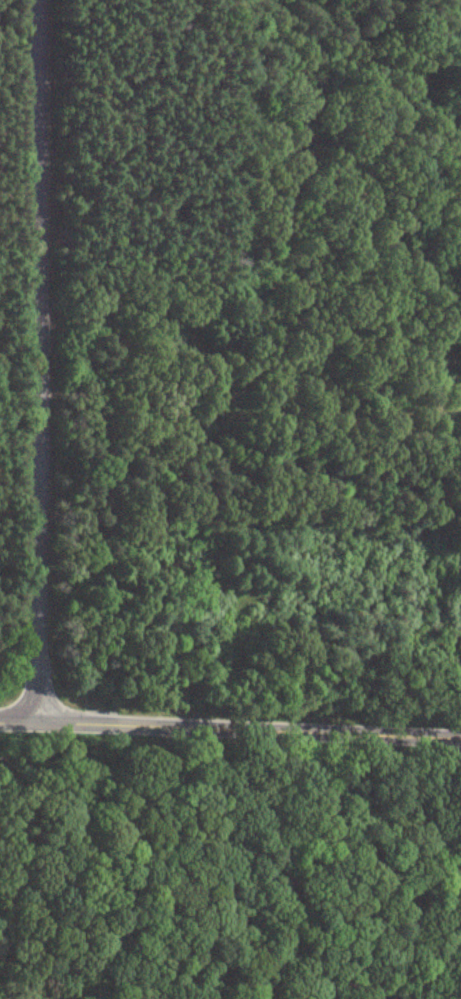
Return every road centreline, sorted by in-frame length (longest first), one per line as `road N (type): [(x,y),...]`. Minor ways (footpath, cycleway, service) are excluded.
road 1 (residential): [(37,721),(38,0)]
road 2 (tertiary): [(460,740),(0,721)]
road 3 (track): [(439,408),(240,417),(81,392),(37,394)]

